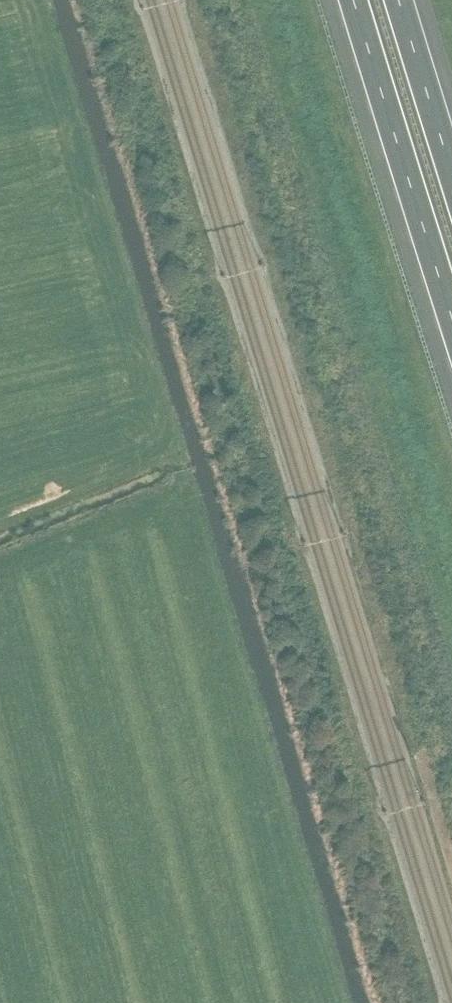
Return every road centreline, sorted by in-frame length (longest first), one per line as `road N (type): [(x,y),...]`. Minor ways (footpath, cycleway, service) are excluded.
road 1 (motorway): [(352,0),(451,327)]
road 2 (motorway): [(451,157),(405,0)]

